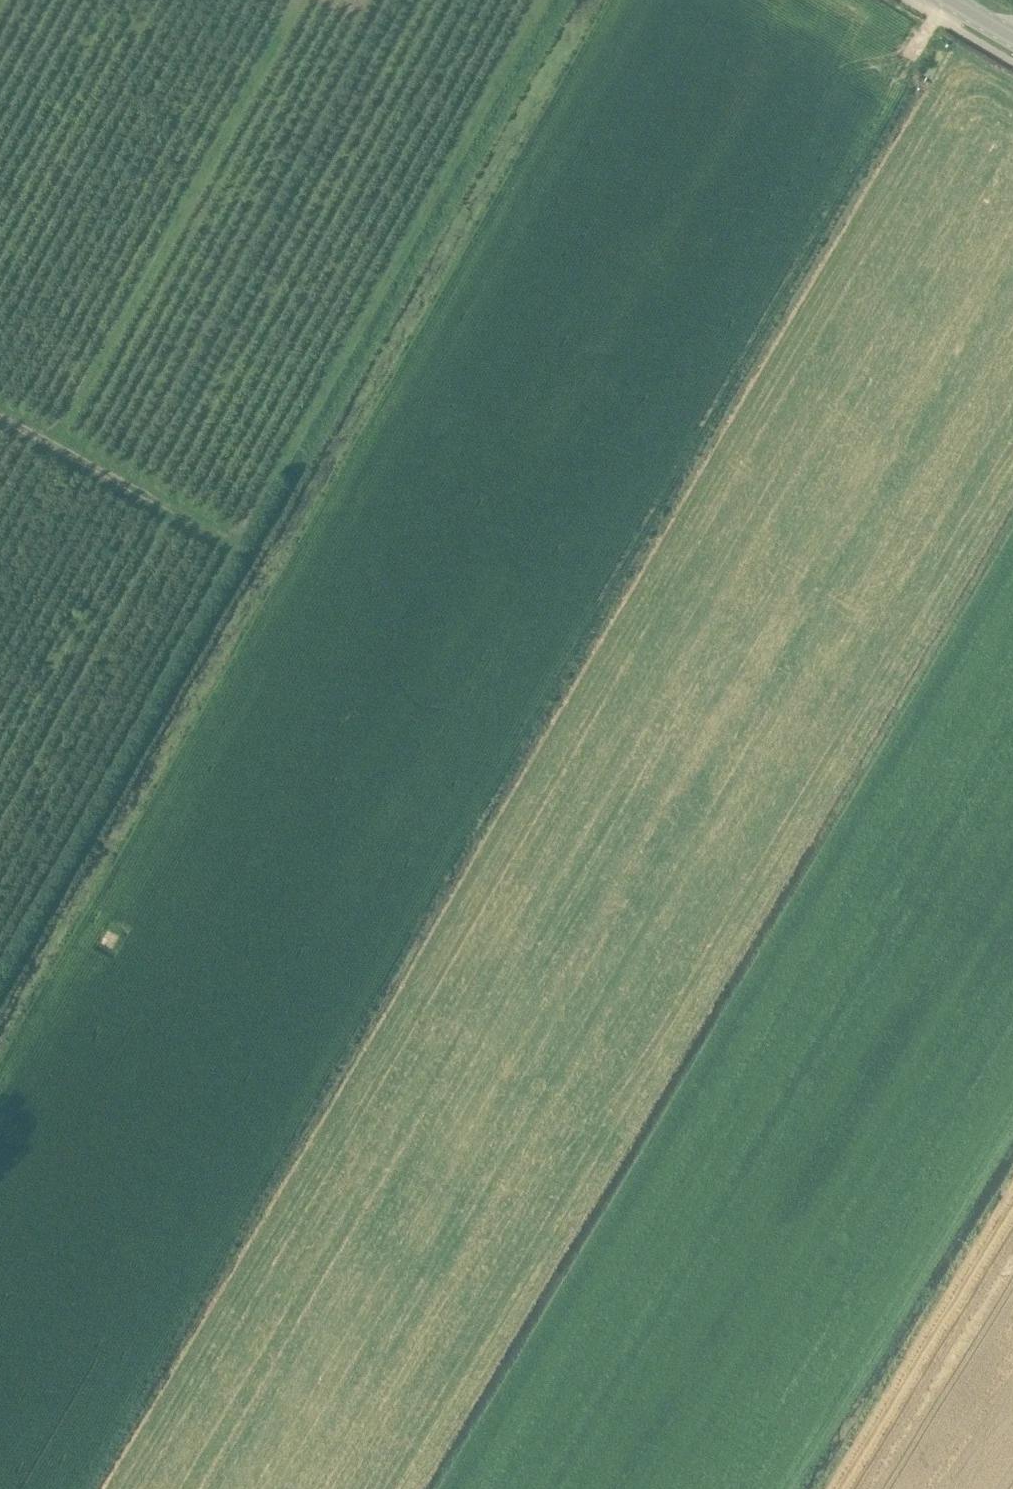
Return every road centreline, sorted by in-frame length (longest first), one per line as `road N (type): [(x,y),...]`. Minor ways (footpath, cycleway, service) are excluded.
road 1 (track): [(0,415),(229,540)]

